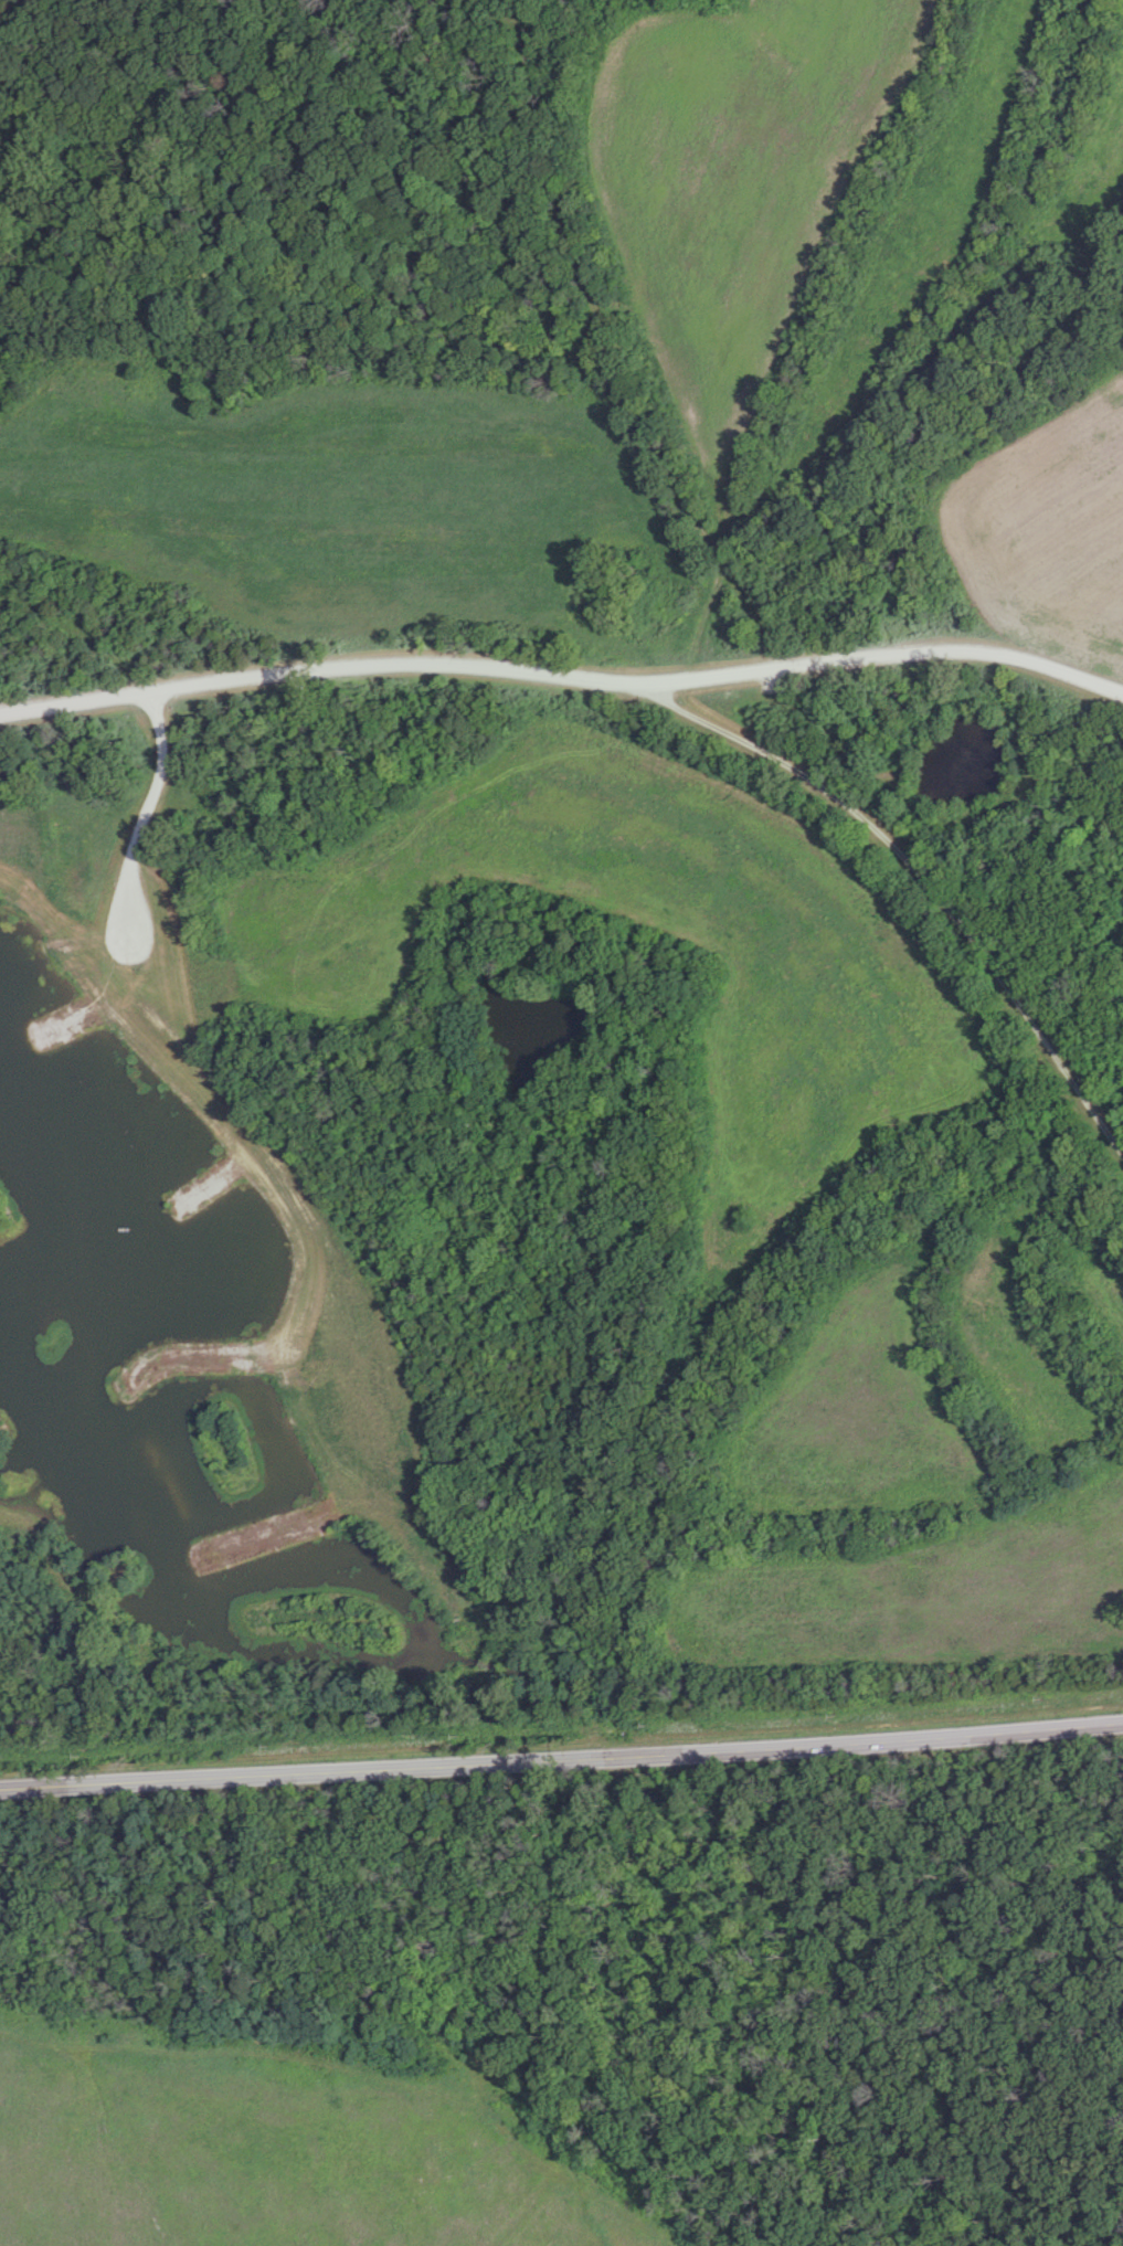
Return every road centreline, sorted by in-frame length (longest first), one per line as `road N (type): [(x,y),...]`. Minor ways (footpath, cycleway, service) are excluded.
road 1 (secondary): [(1122,1723),(0,1788)]
road 2 (residential): [(638,684),(870,659),(1007,656),(1122,698)]

